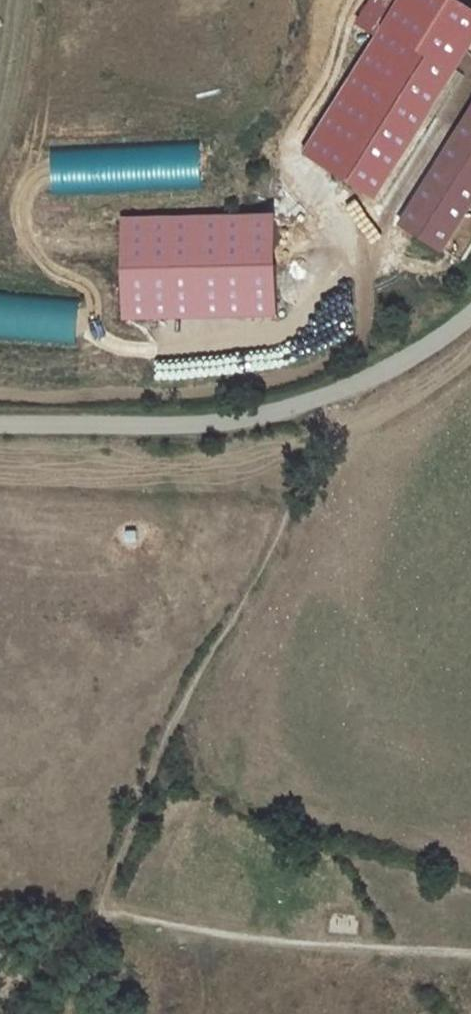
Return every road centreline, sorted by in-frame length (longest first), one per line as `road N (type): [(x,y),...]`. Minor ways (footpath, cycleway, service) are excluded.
road 1 (track): [(110,910),(110,888),(185,703),(299,495),(328,396)]
road 2 (unclassified): [(0,423),(225,423),(328,396),(407,359),(470,315)]
road 3 (track): [(110,910),(233,935),(470,952)]
road 4 (track): [(0,1005),(7,991),(110,910)]

